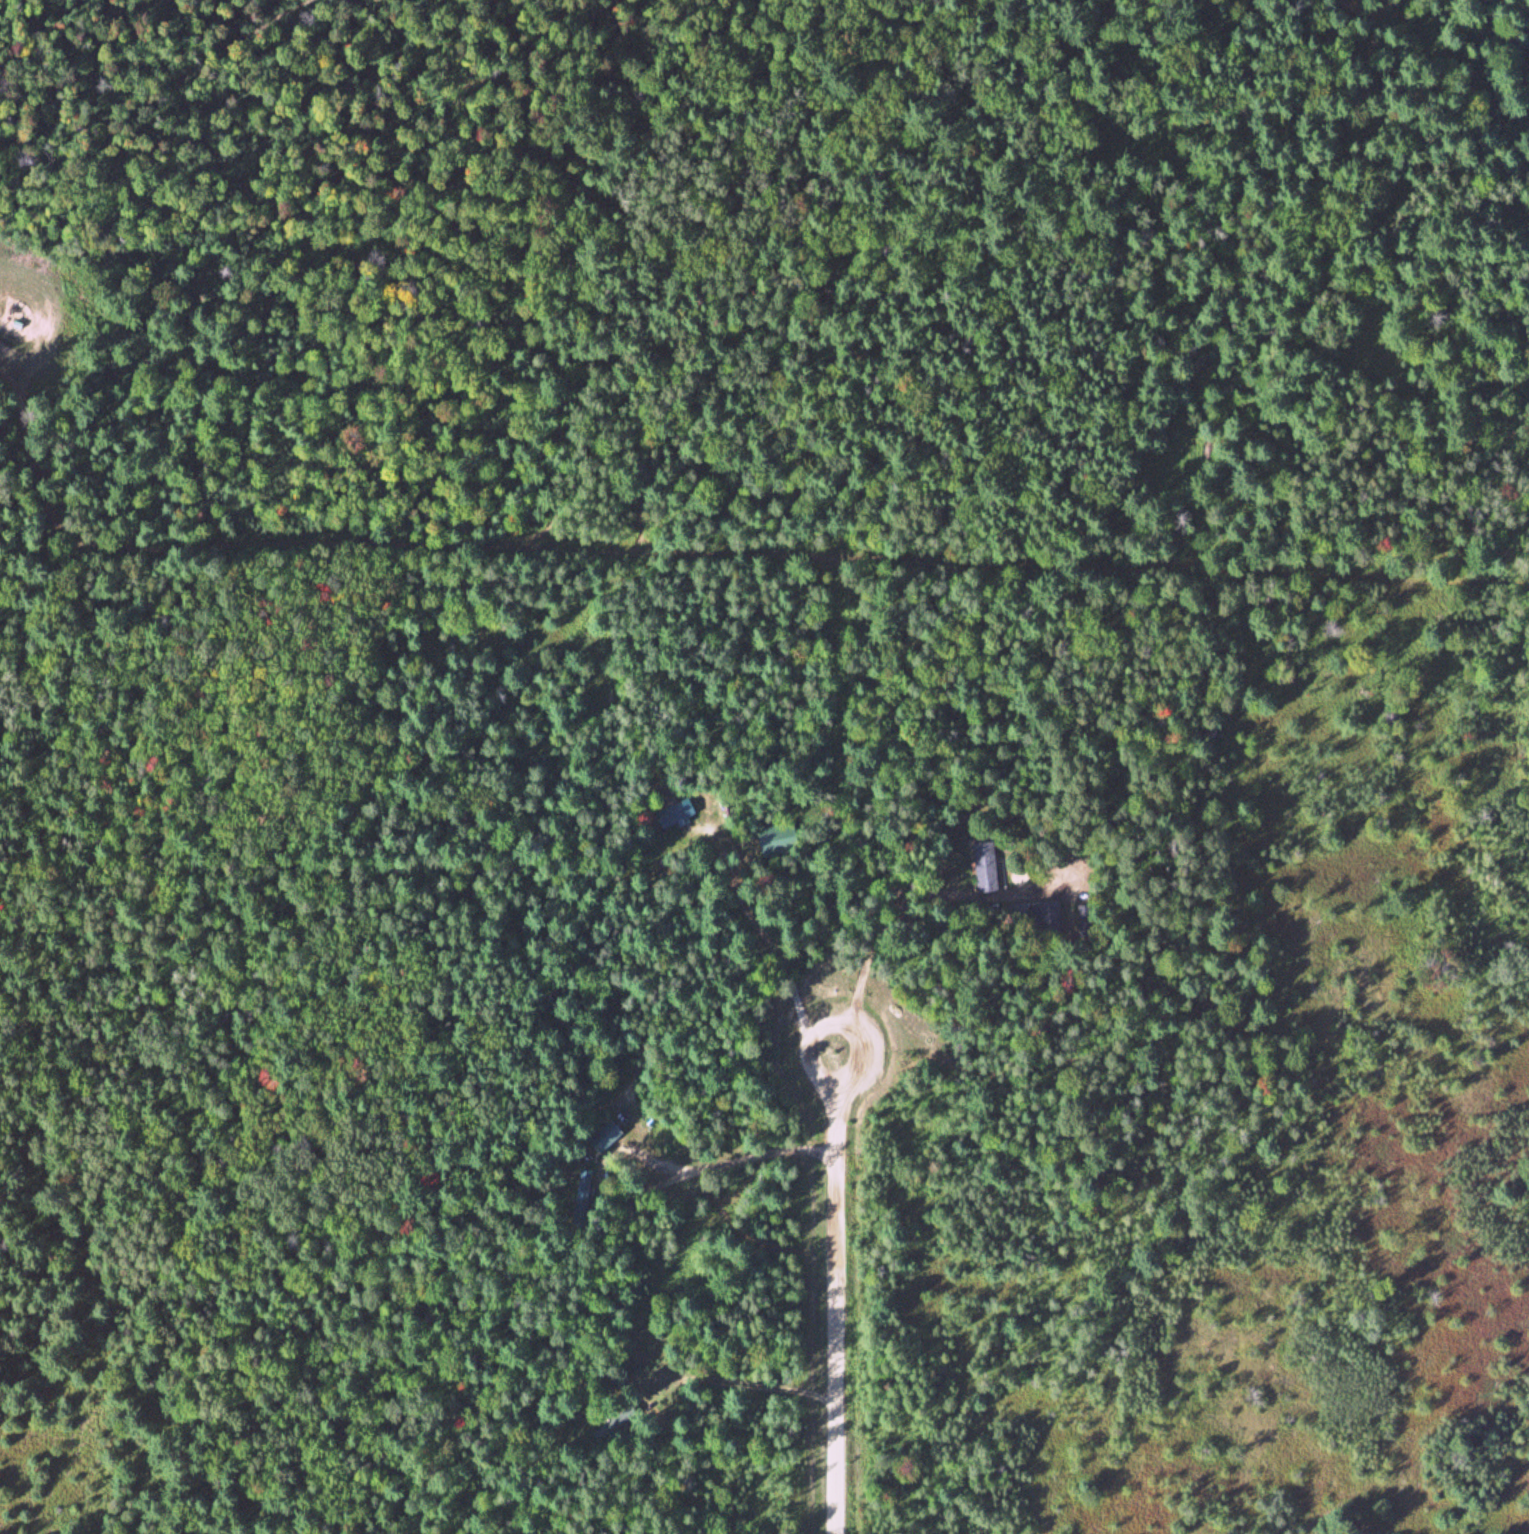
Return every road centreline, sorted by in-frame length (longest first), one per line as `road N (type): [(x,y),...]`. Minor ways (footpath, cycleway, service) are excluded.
road 1 (residential): [(839,1533),(841,1052)]

